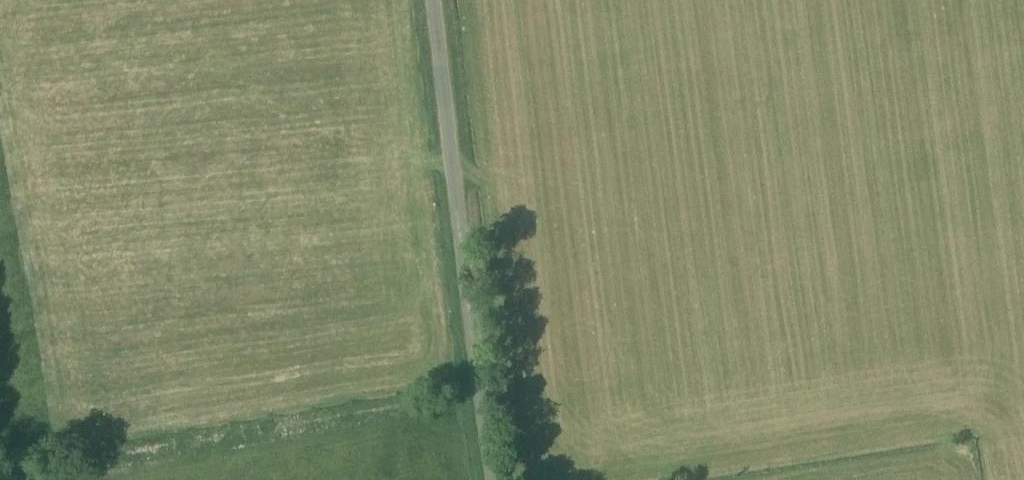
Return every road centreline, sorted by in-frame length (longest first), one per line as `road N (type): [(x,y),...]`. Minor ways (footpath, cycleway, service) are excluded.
road 1 (unclassified): [(485,479),(430,0)]

